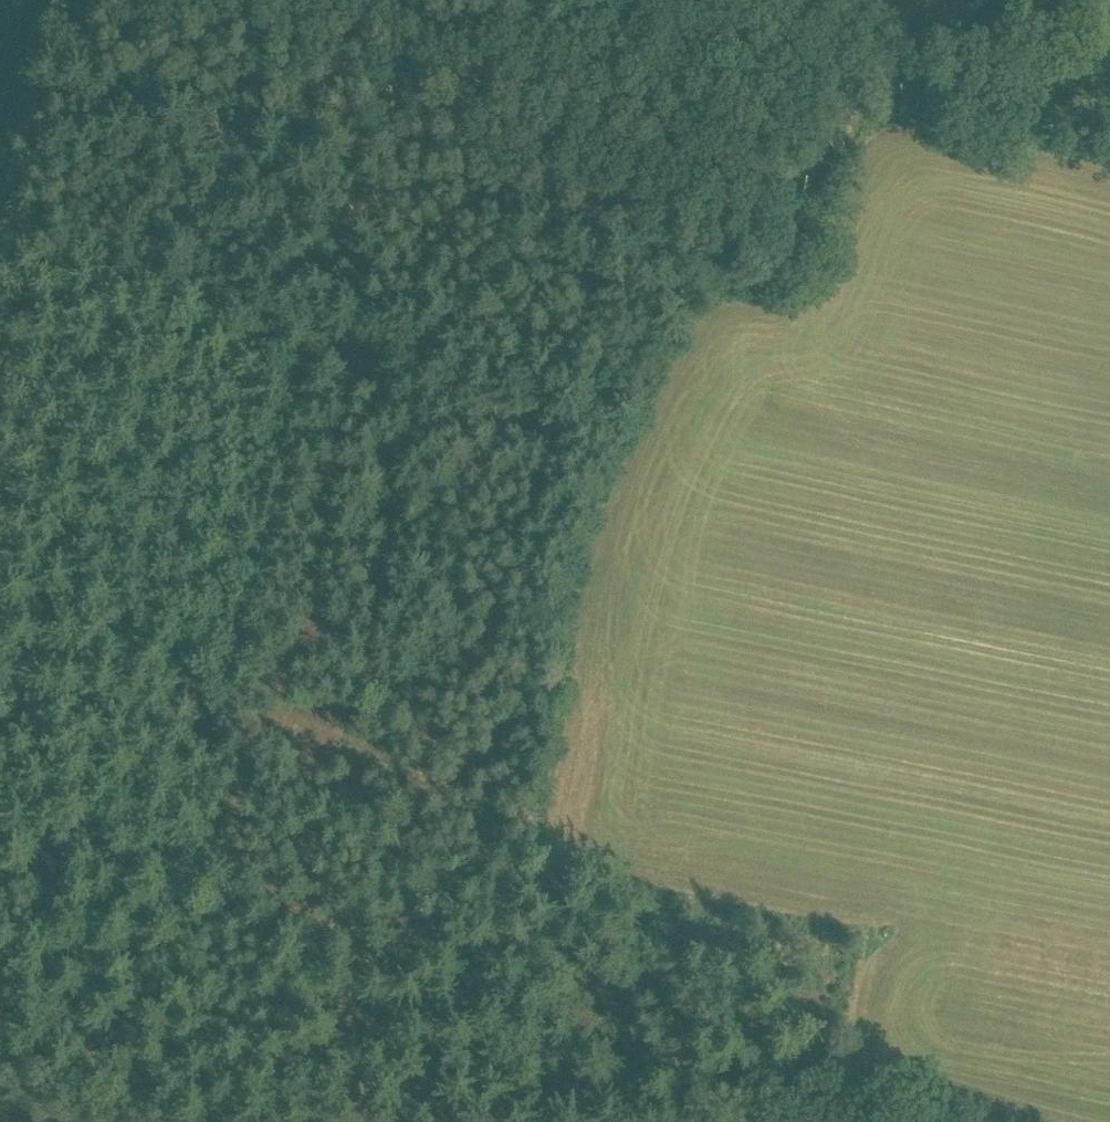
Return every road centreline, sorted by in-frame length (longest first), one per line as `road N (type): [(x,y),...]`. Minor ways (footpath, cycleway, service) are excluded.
road 1 (track): [(682,0),(1109,111)]

